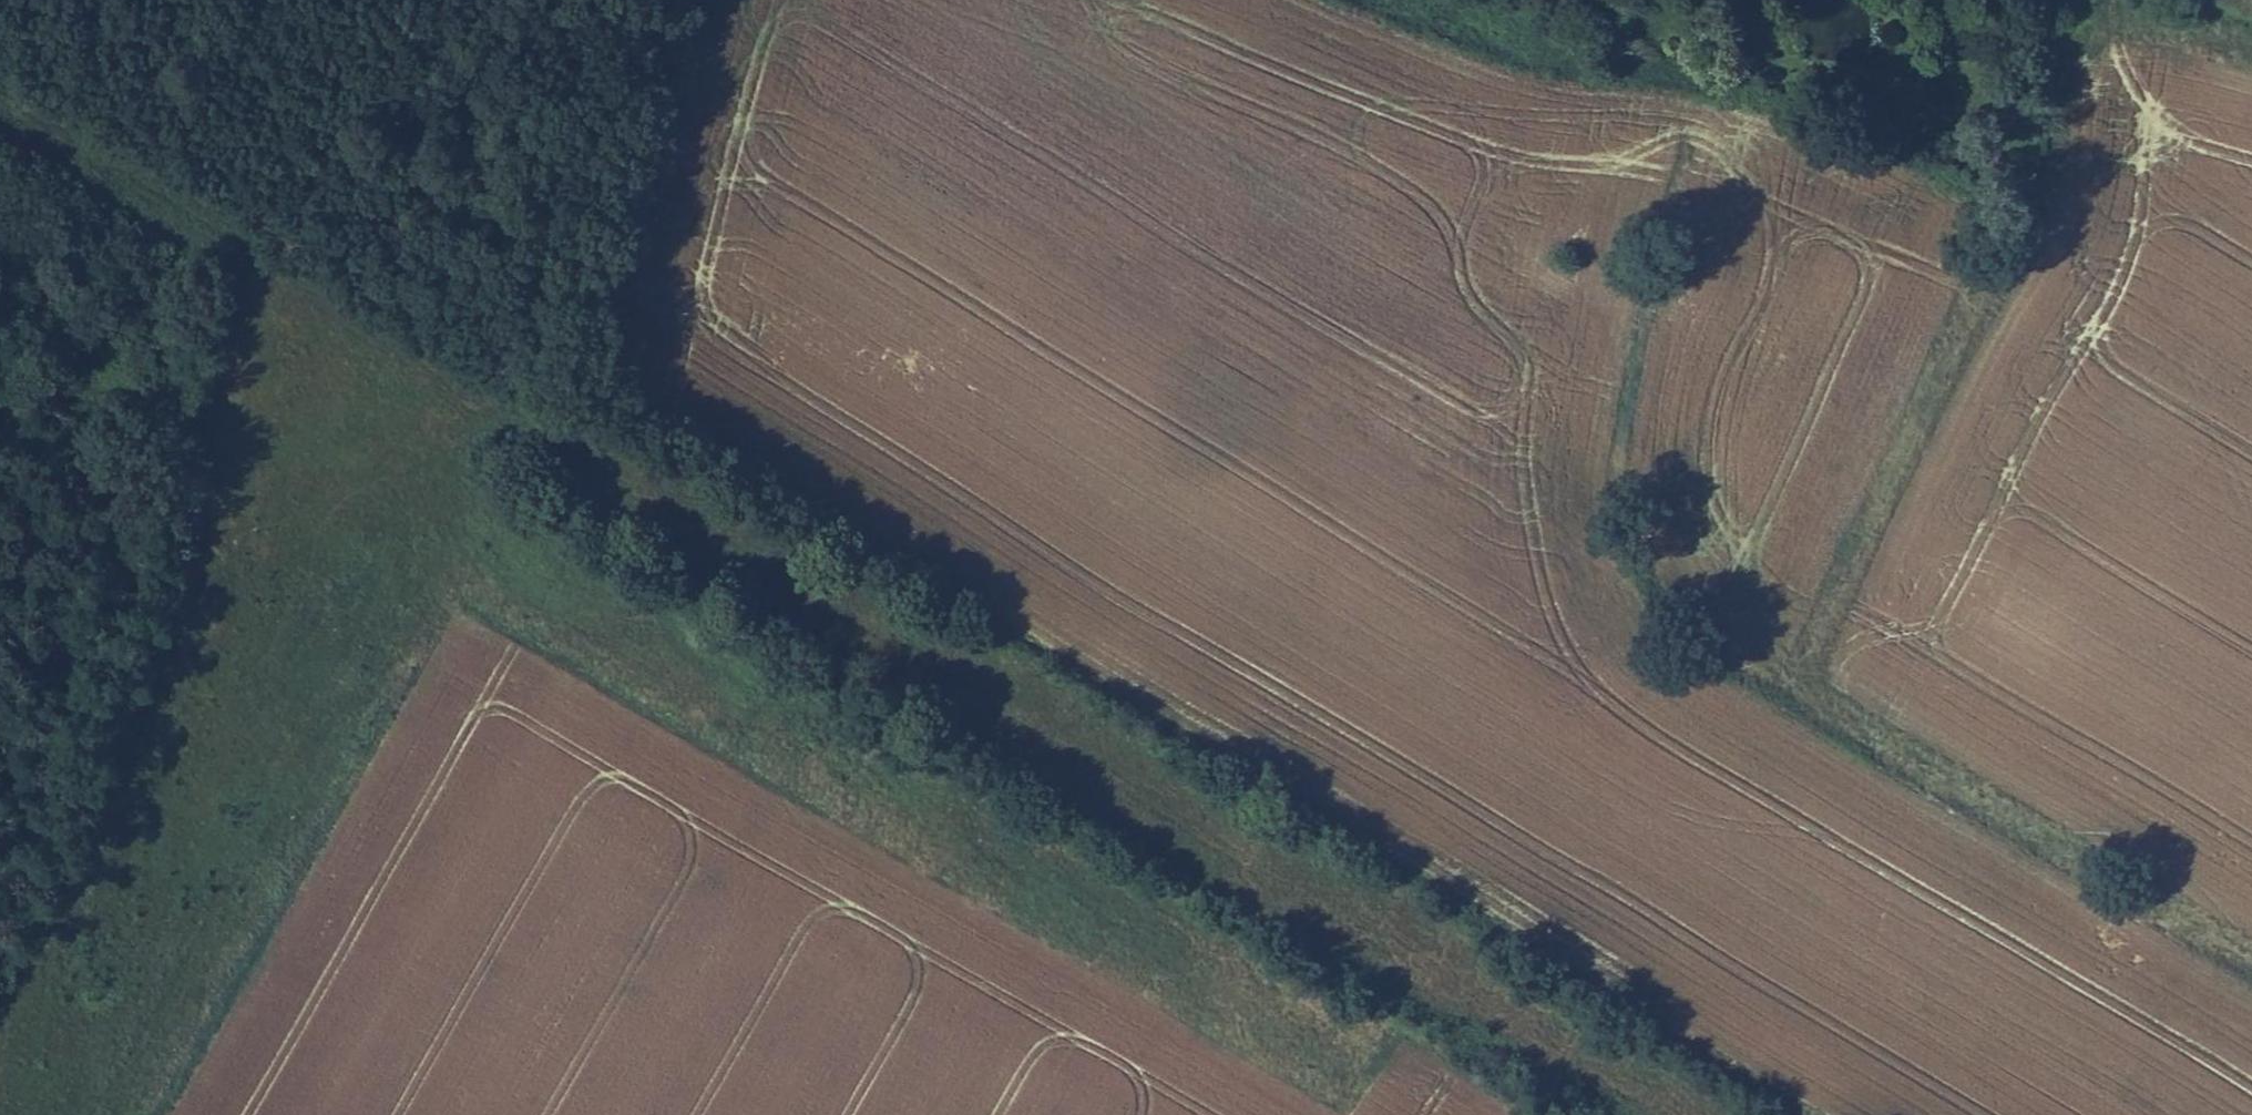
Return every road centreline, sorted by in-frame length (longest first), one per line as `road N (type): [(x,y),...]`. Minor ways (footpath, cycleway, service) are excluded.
road 1 (track): [(0,105),(1669,1114)]
road 2 (track): [(1983,263),(1814,640),(1825,705),(2251,952)]

